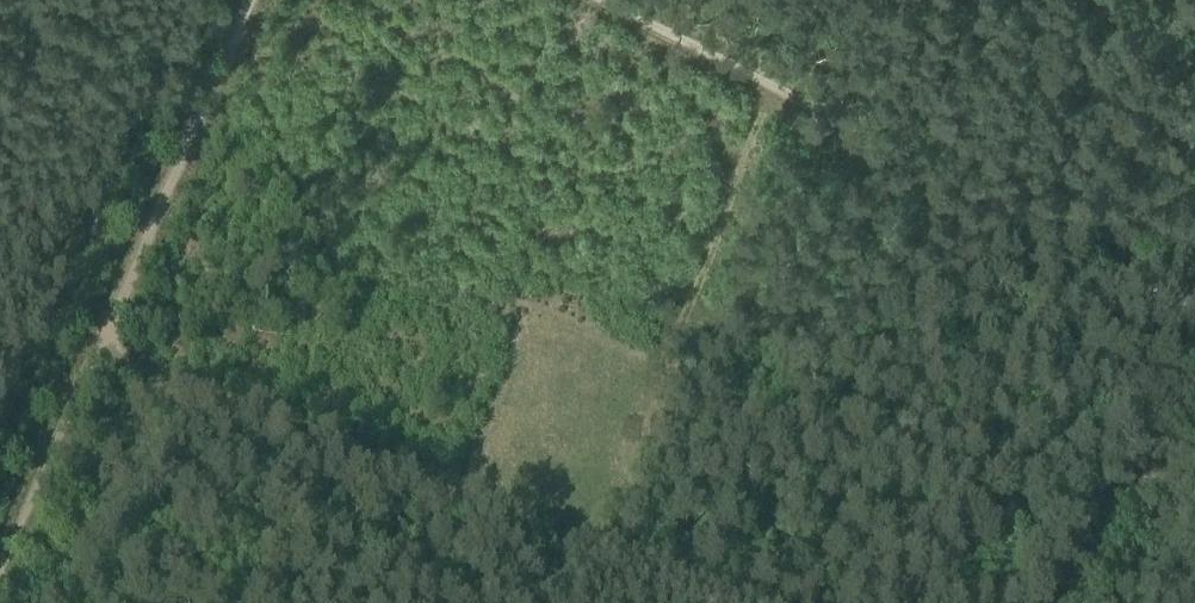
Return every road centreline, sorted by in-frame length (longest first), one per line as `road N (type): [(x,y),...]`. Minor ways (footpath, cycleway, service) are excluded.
road 1 (track): [(592,0),(1194,301)]
road 2 (track): [(574,543),(93,354)]
road 3 (track): [(769,91),(574,543)]
road 4 (track): [(249,0),(93,354)]
road 5 (track): [(93,354),(0,561)]

